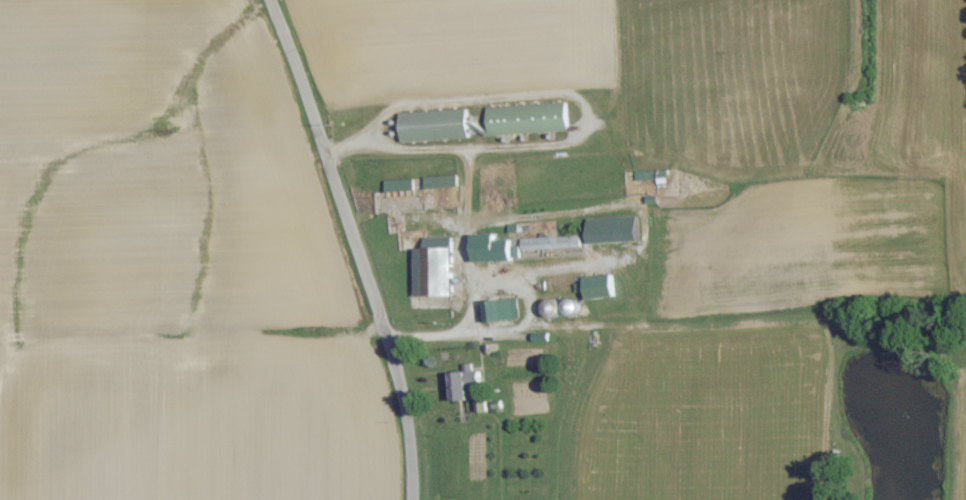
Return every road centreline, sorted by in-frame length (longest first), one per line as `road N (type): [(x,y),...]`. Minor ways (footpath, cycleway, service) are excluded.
road 1 (tertiary): [(409,499),(403,402),(270,0)]
road 2 (residential): [(382,334),(447,341),(468,331),(465,152),(323,151)]

